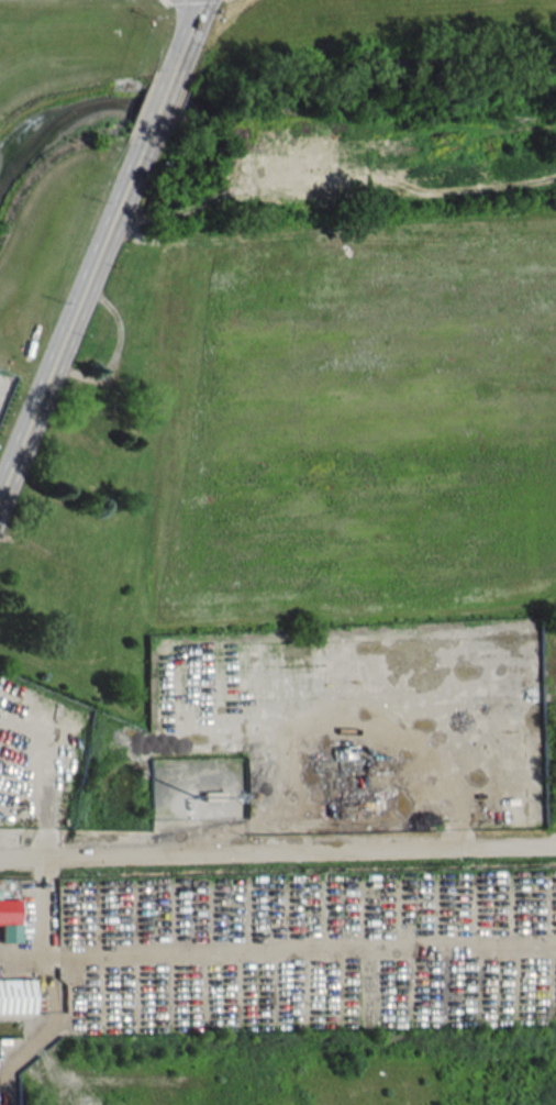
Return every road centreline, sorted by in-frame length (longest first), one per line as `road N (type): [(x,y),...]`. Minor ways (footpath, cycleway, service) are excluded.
road 1 (residential): [(0,856),(555,845)]
road 2 (secondary): [(147,136),(0,495)]

